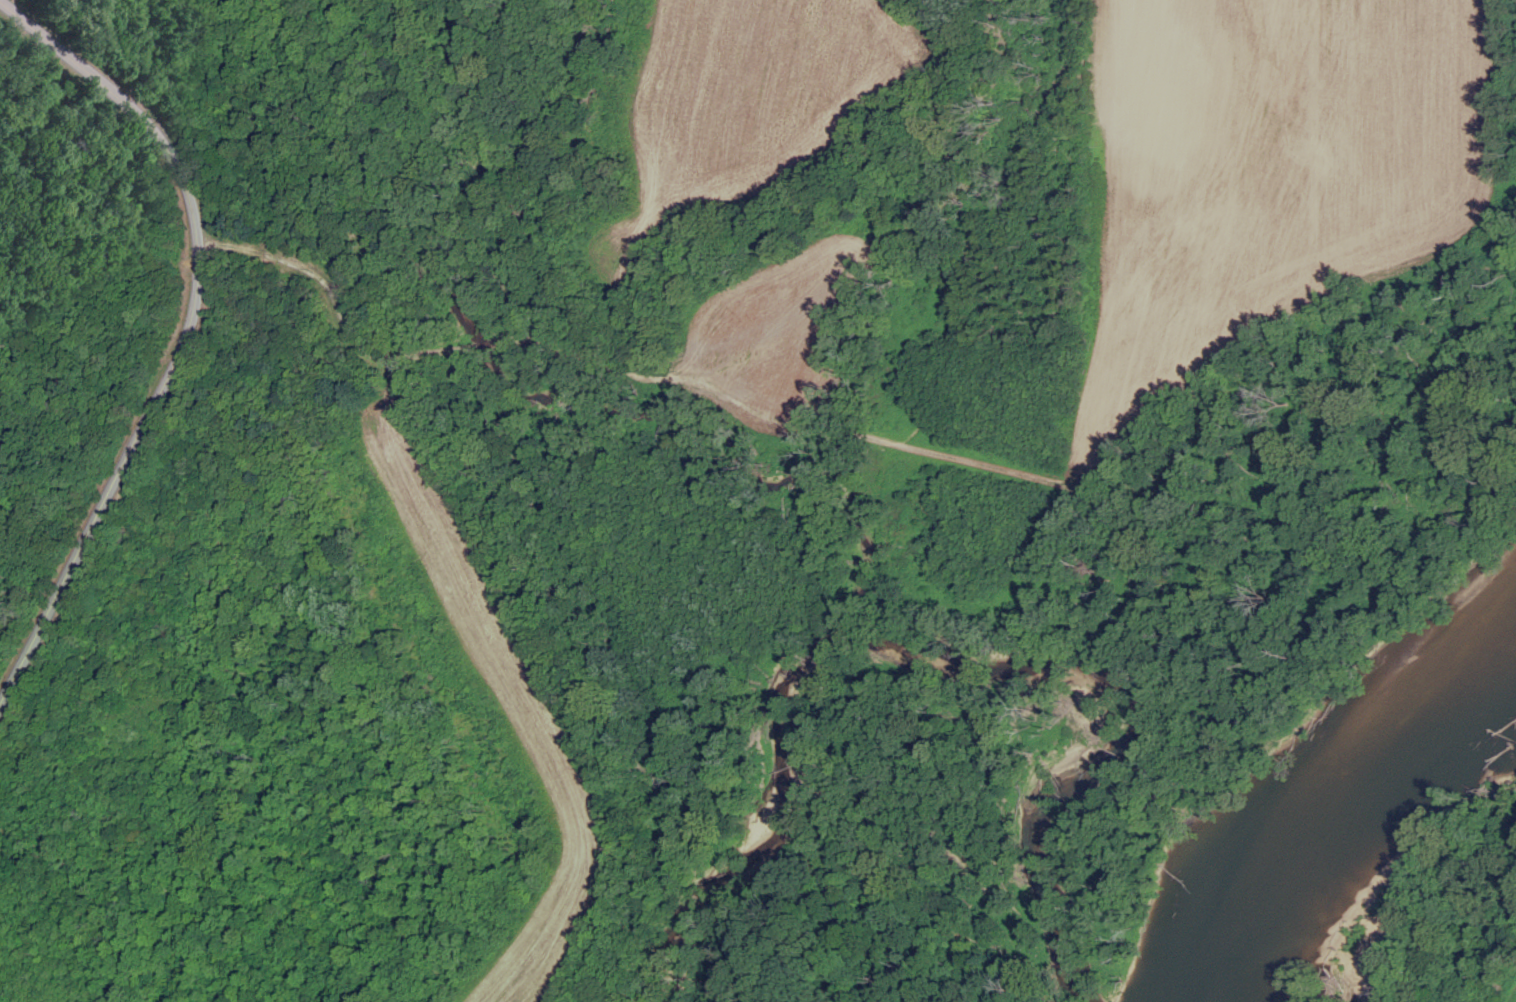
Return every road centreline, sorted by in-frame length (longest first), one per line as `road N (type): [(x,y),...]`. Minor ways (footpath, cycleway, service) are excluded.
road 1 (tertiary): [(0,700),(174,365),(198,269),(189,203),(159,144),(0,5)]
road 2 (track): [(198,247),(255,254),(319,277),(342,338),(363,356),(422,369)]

